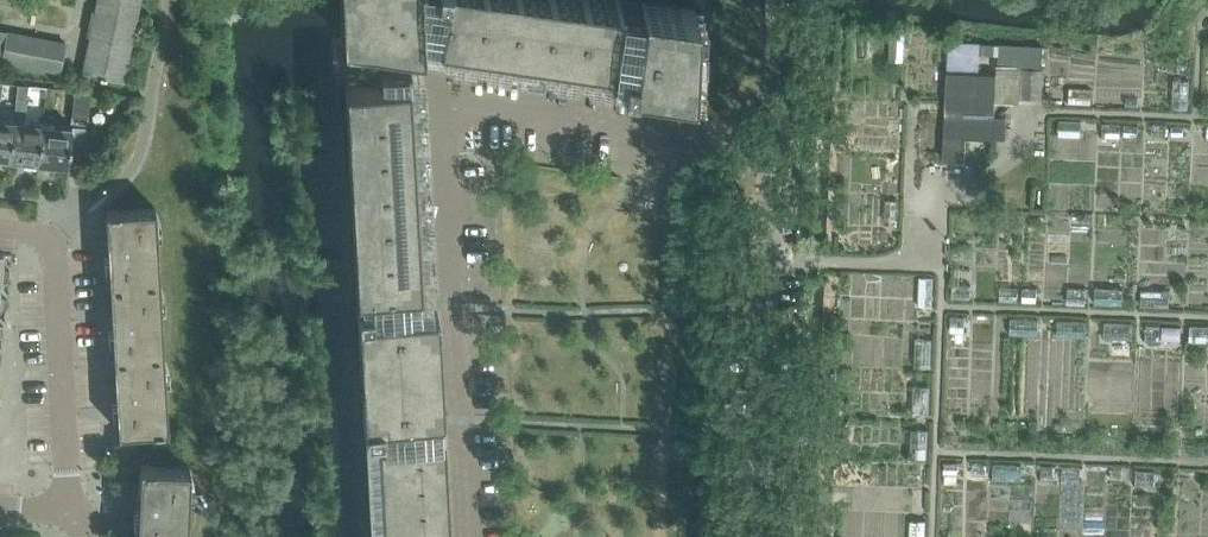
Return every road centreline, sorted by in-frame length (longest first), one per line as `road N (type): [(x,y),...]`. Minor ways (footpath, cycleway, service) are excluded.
road 1 (residential): [(768,149),(498,112),(473,126),(468,160),(492,536)]
road 2 (residential): [(751,536),(768,149)]
road 3 (residential): [(79,512),(66,482),(52,239)]

